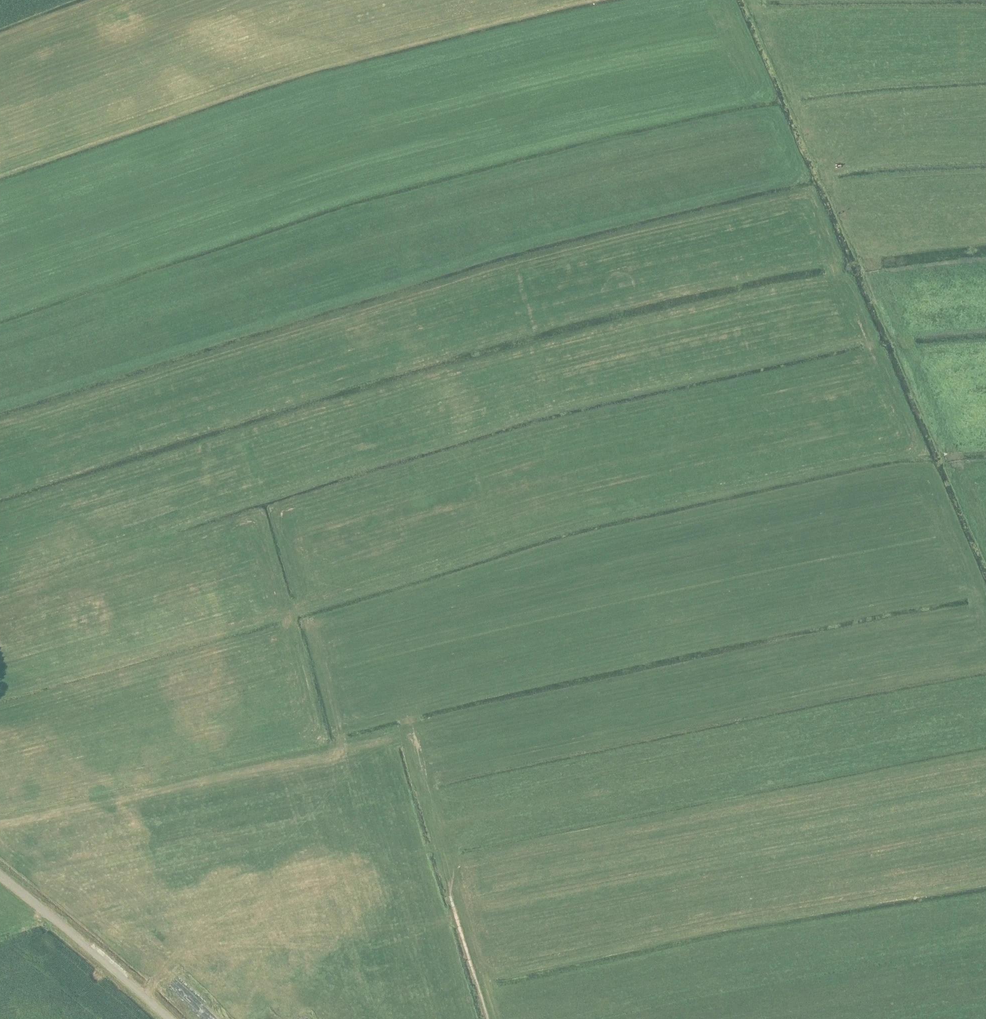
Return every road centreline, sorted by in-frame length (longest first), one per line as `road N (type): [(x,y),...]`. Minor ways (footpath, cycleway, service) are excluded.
road 1 (unclassified): [(164,1018),(0,878)]

